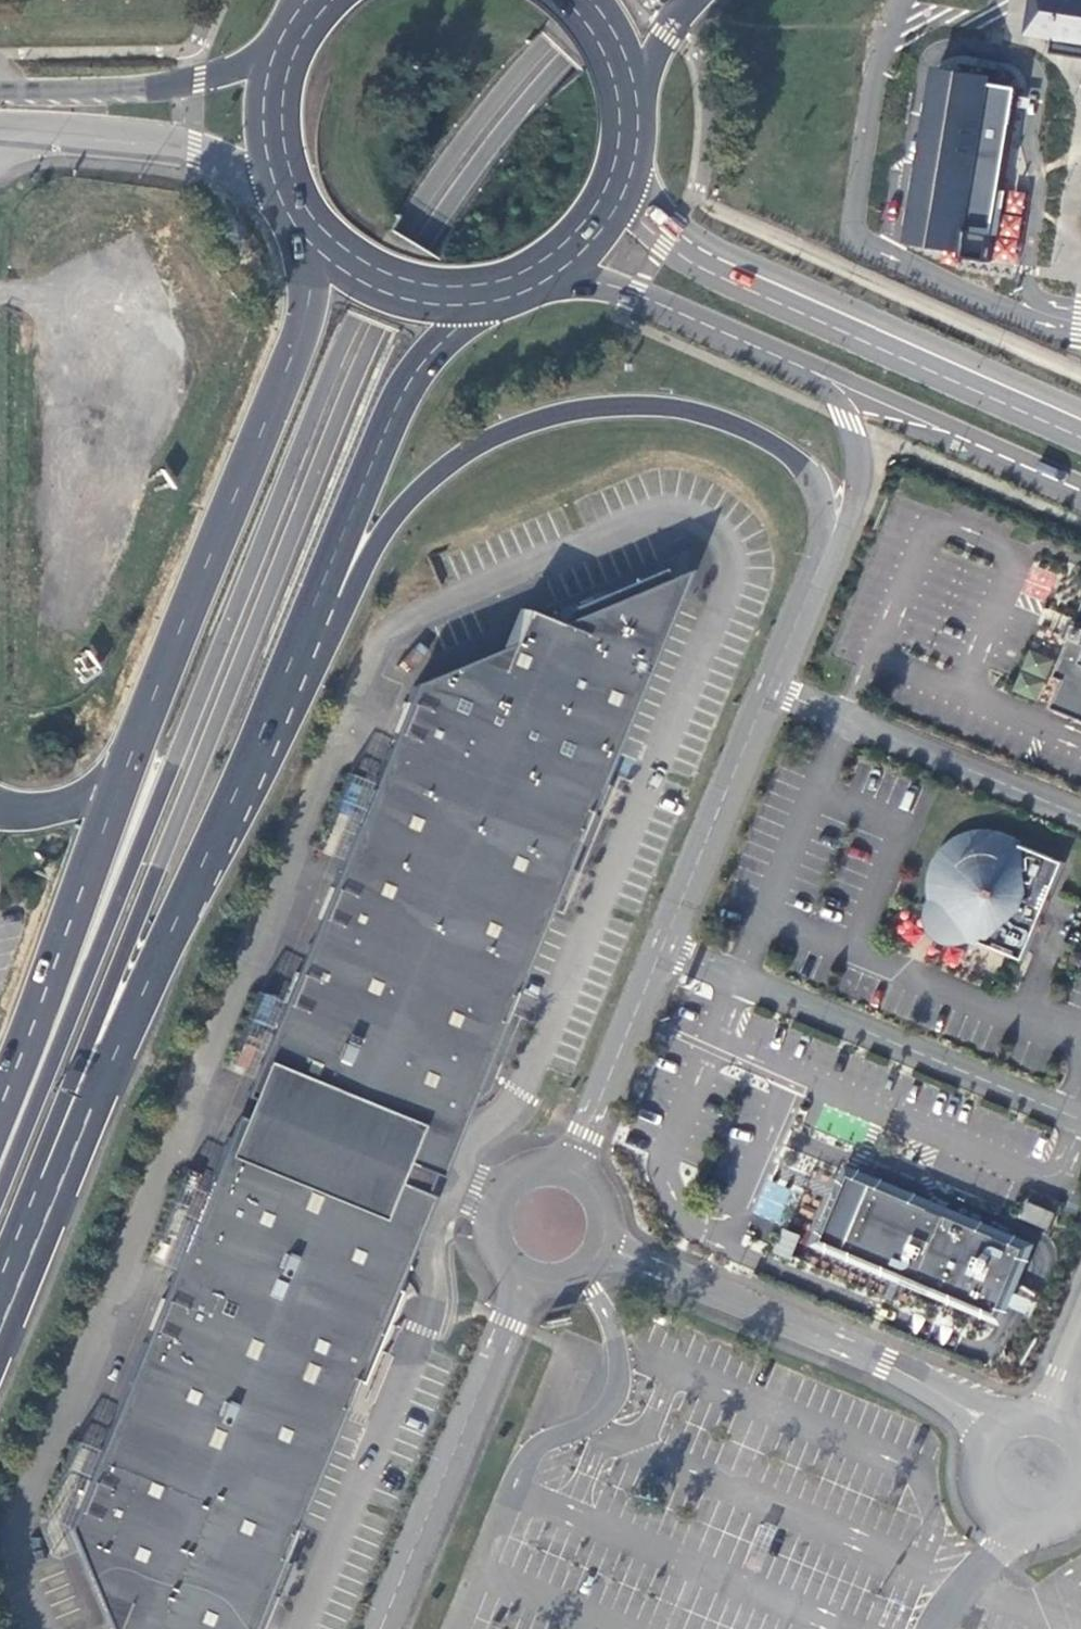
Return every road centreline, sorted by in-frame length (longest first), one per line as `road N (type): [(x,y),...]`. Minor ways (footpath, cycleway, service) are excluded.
road 1 (primary): [(596,0),(542,49),(468,139),(355,325),(0,1204)]
road 2 (primary): [(62,1131),(68,1094),(122,958),(402,289),(522,110),(639,0)]
road 3 (primary): [(310,229),(295,349),(192,610),(77,958),(0,1153)]
road 4 (primary): [(62,1131),(227,819),(393,410),(434,348),(489,296)]
road 5 (tertiary): [(526,284),(582,288),(681,316),(1080,490)]
road 6 (tertiary): [(1080,435),(707,263),(638,206),(623,172)]
road 7 (tertiary): [(0,122),(195,152),(289,192)]
road 8 (tertiary): [(292,46),(200,79),(0,95)]
road 9 (primary): [(310,229),(354,270),(390,288),(449,300),(489,296)]
road 10 (primary): [(0,1295),(62,1131)]
road 11 (primary): [(526,284),(586,239),(623,172)]
road 12 (primary): [(292,46),(275,129),(289,192)]
road 13 (primary): [(629,107),(664,39),(701,0)]
road 14 (primary): [(629,107),(616,54),(580,0)]

